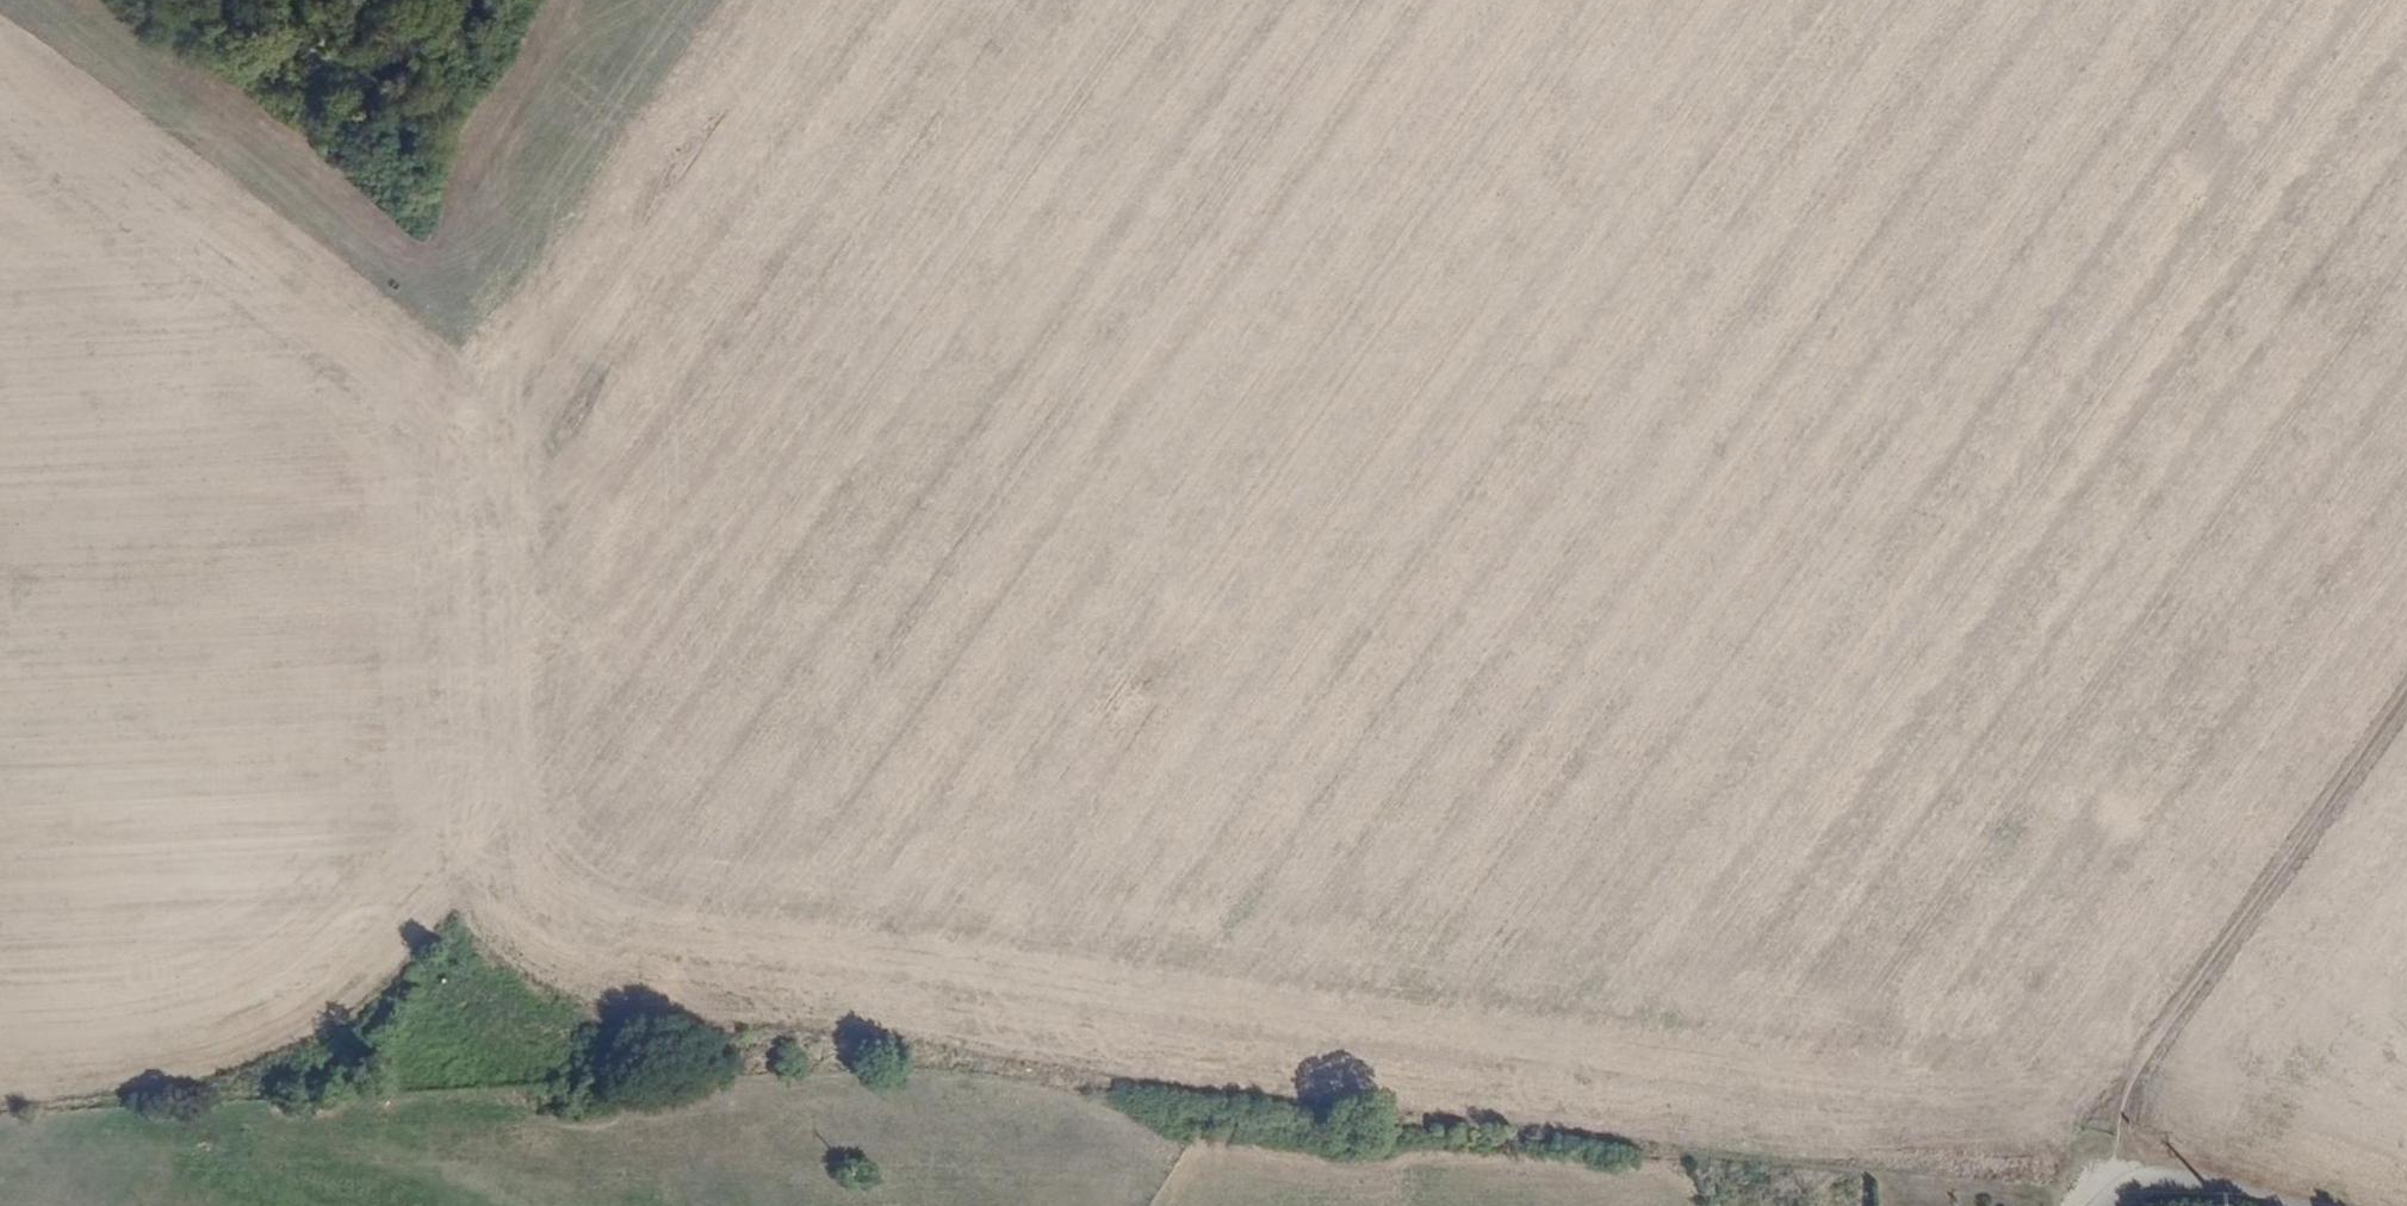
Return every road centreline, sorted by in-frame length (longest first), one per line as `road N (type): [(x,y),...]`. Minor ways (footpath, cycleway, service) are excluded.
road 1 (track): [(2406,699),(2121,1080),(2112,1205)]
road 2 (residential): [(2122,1205),(2182,1183),(2265,1205)]

